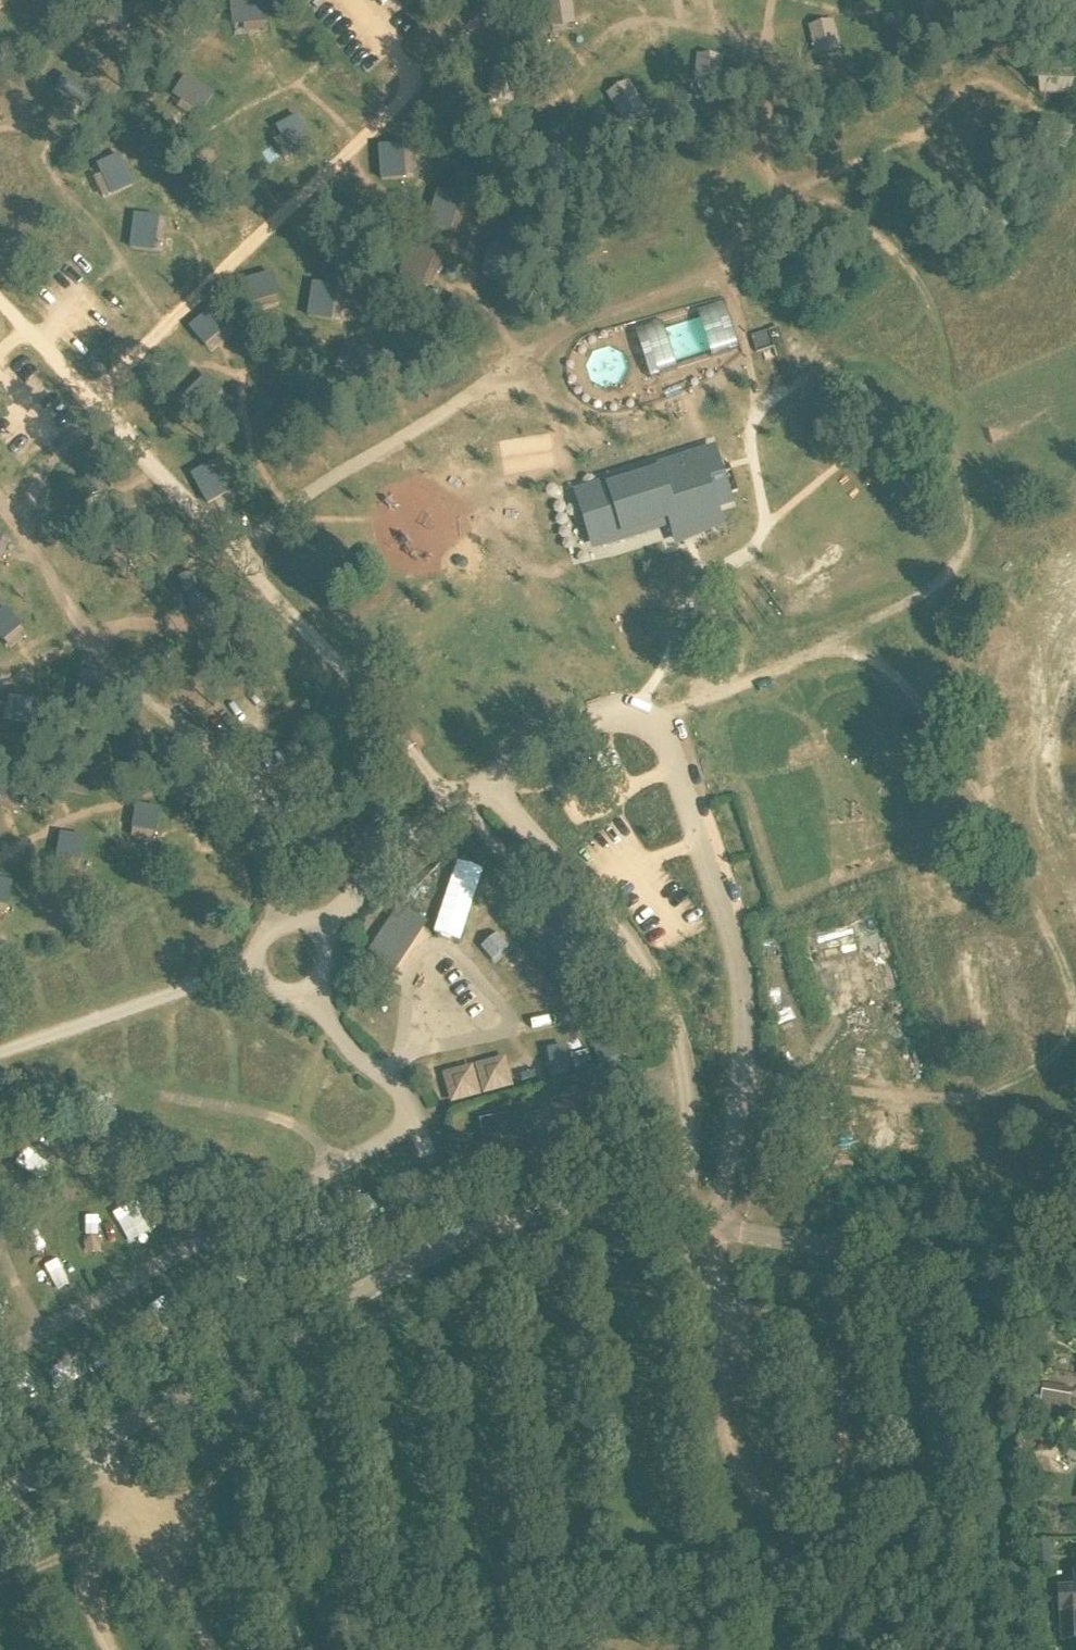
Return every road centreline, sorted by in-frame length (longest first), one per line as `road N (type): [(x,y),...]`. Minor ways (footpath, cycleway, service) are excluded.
road 1 (unclassified): [(688,1226),(572,1212),(521,1216),(425,1259),(0,1501)]
road 2 (unclassified): [(725,1230),(739,1154),(744,1001),(723,897),(672,754),(648,719)]
road 3 (residential): [(482,788),(634,964),(687,1123),(688,1226)]
road 4 (unclassified): [(1075,1285),(725,1230)]
road 5 (residential): [(329,953),(306,925),(281,922),(259,936),(250,960),(256,983),(286,1001),(320,988),(330,966)]
road 6 (residential): [(648,719),(624,713),(482,788)]

